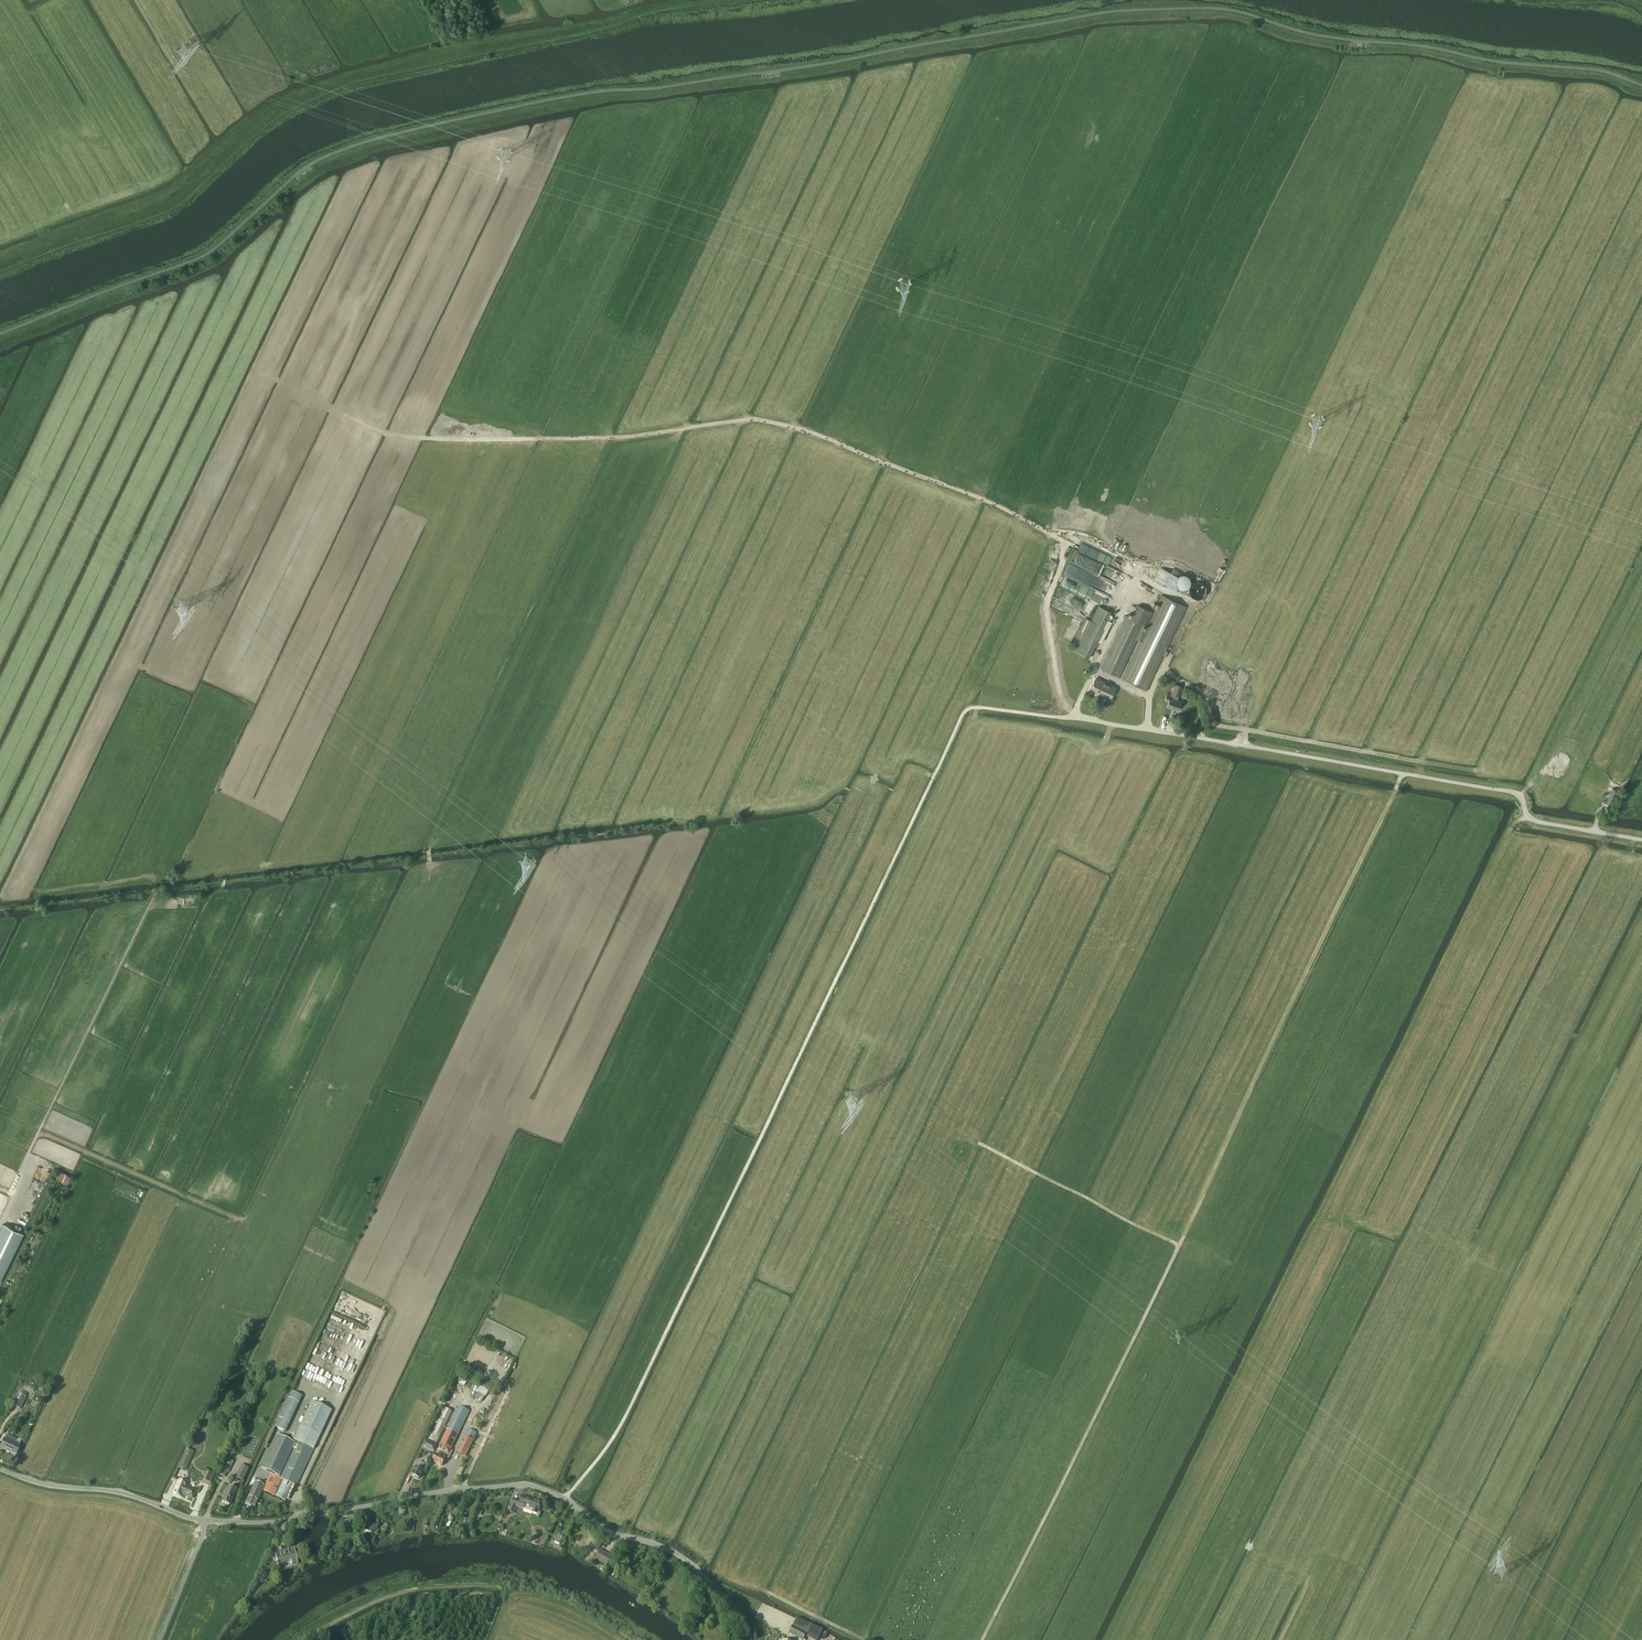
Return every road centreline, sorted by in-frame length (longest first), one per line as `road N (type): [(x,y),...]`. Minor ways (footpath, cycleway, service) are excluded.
road 1 (track): [(1420,777),(1423,763),(1212,724),(1204,692),(1163,671),(1193,602),(981,499),(826,436),(751,420),(622,438),(528,439)]
road 2 (unclassified): [(1641,840),(1535,820),(1513,793),(1055,717)]
road 3 (unclassified): [(0,1469),(224,1521),(283,1520),(514,1486),(545,1490),(583,1512)]
road 4 (unclassified): [(751,1639),(745,1621),(690,1564),(609,1534),(583,1512)]
road 5 (track): [(301,1639),(409,1590),(465,1584),(498,1586),(499,1596)]
road 6 (track): [(151,876),(43,893),(29,887),(32,874)]
road 7 (track): [(202,1520),(160,1639)]
road 8 (track): [(499,1596),(419,1600),(399,1639)]

